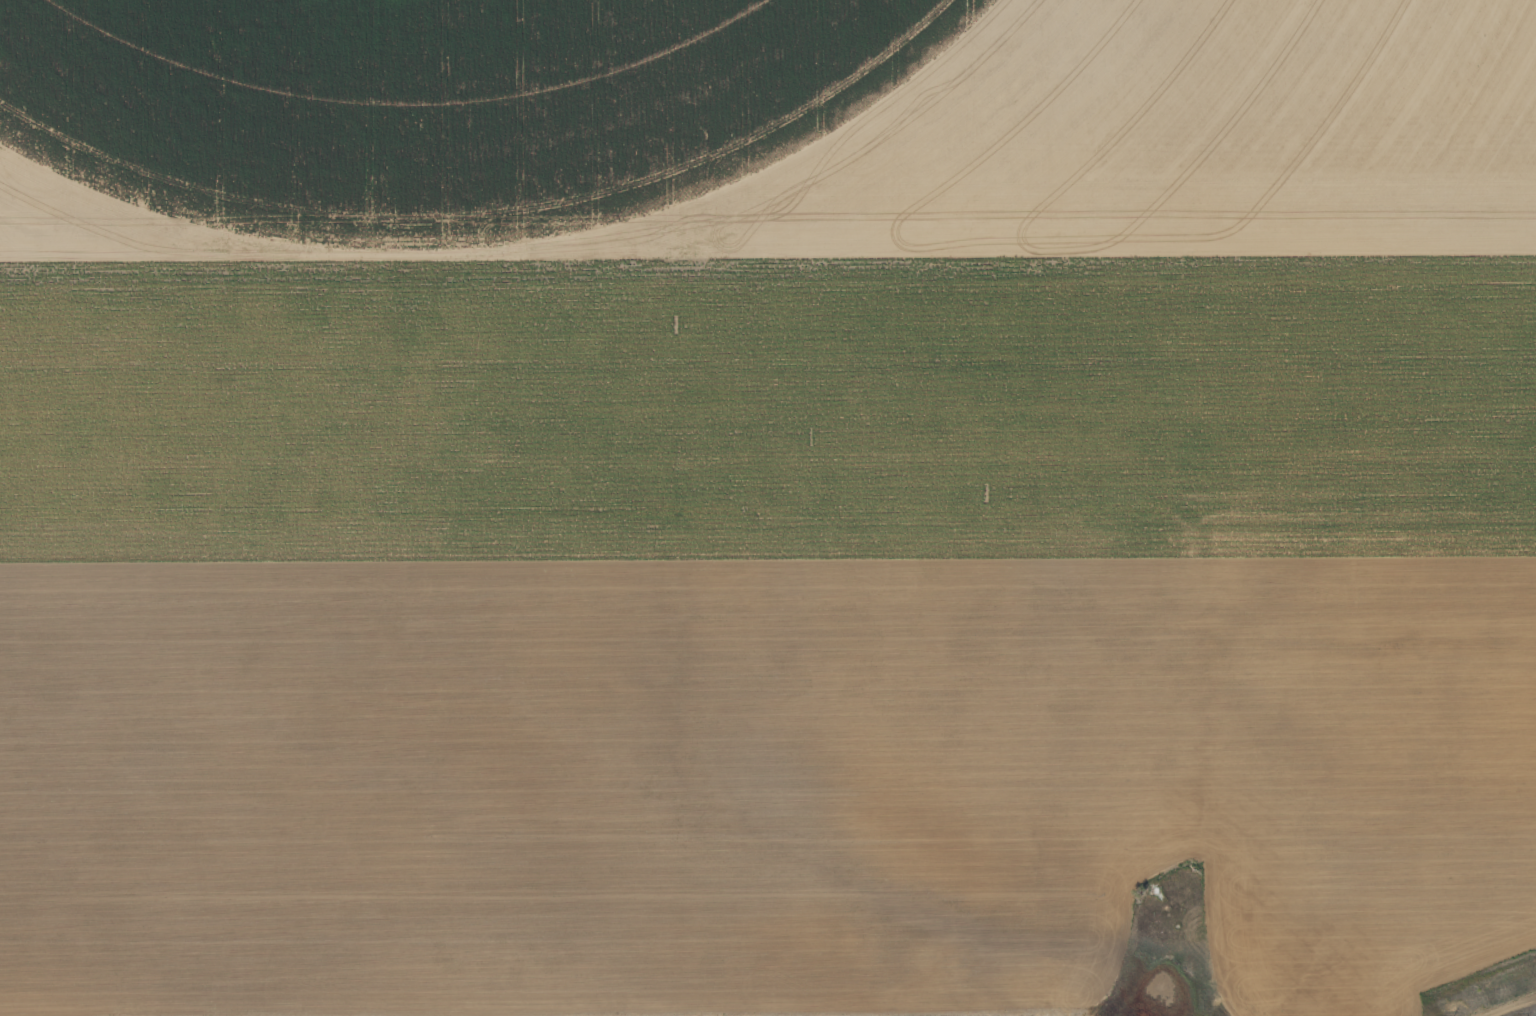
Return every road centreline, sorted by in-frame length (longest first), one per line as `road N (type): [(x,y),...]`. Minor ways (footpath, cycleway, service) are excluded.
road 1 (track): [(1204,1015),(1204,835)]

